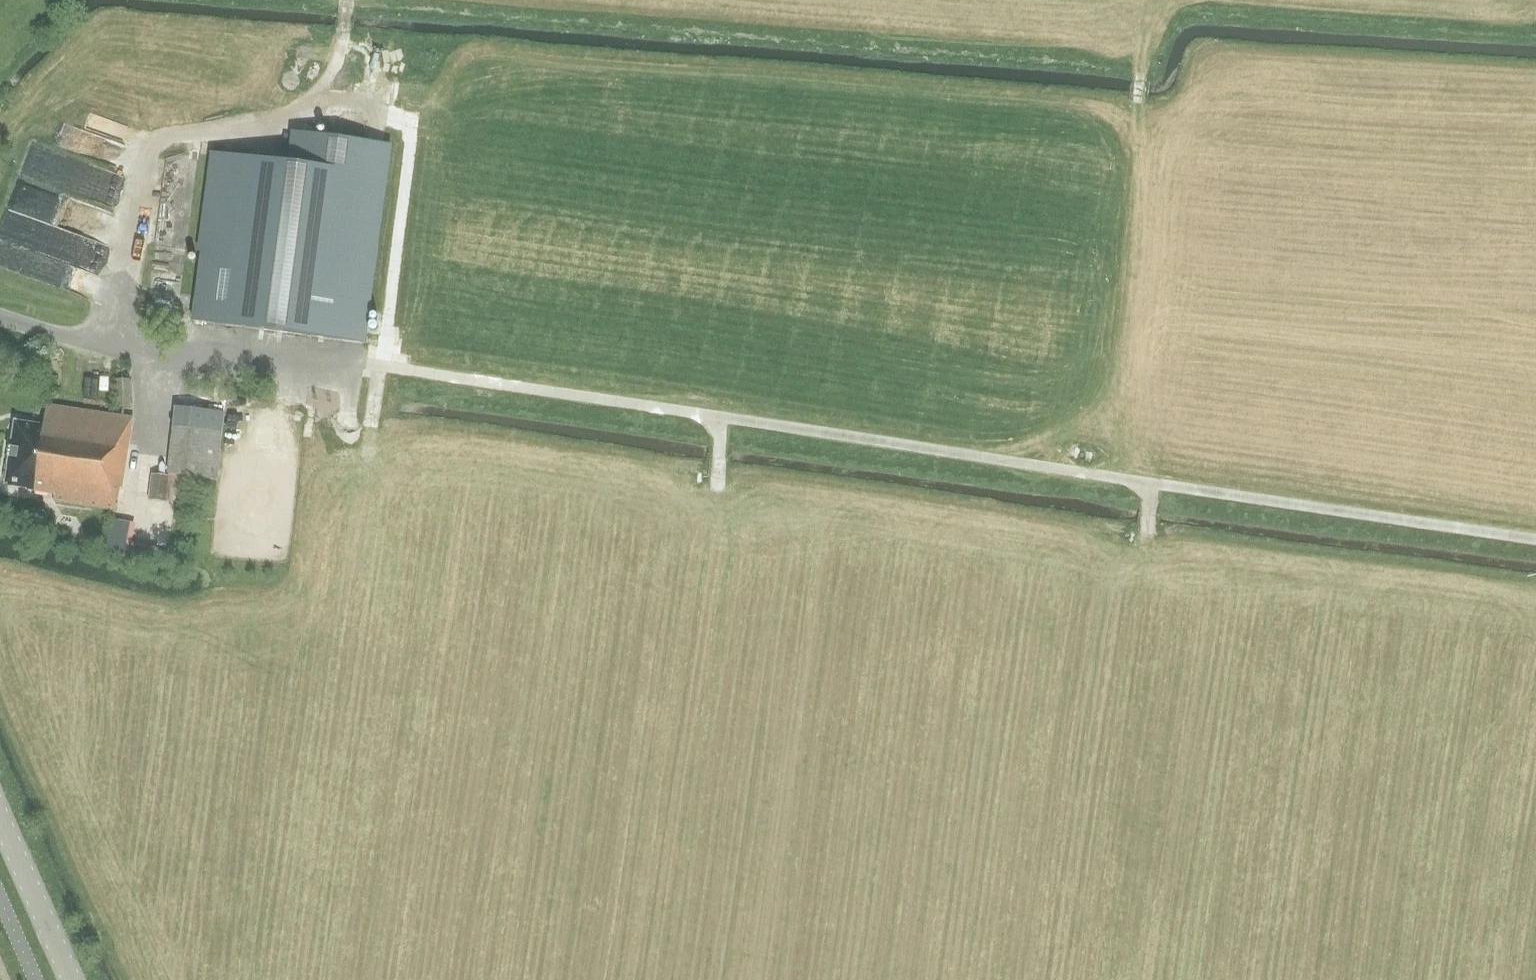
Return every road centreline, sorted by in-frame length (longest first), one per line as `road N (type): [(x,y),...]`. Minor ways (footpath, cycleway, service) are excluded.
road 1 (track): [(159,358),(191,363),(297,353),(1535,540)]
road 2 (track): [(372,424),(413,121),(315,93)]
road 3 (track): [(347,0),(338,59),(288,116),(170,138),(148,162)]
road 4 (secondary): [(72,979),(0,815)]

